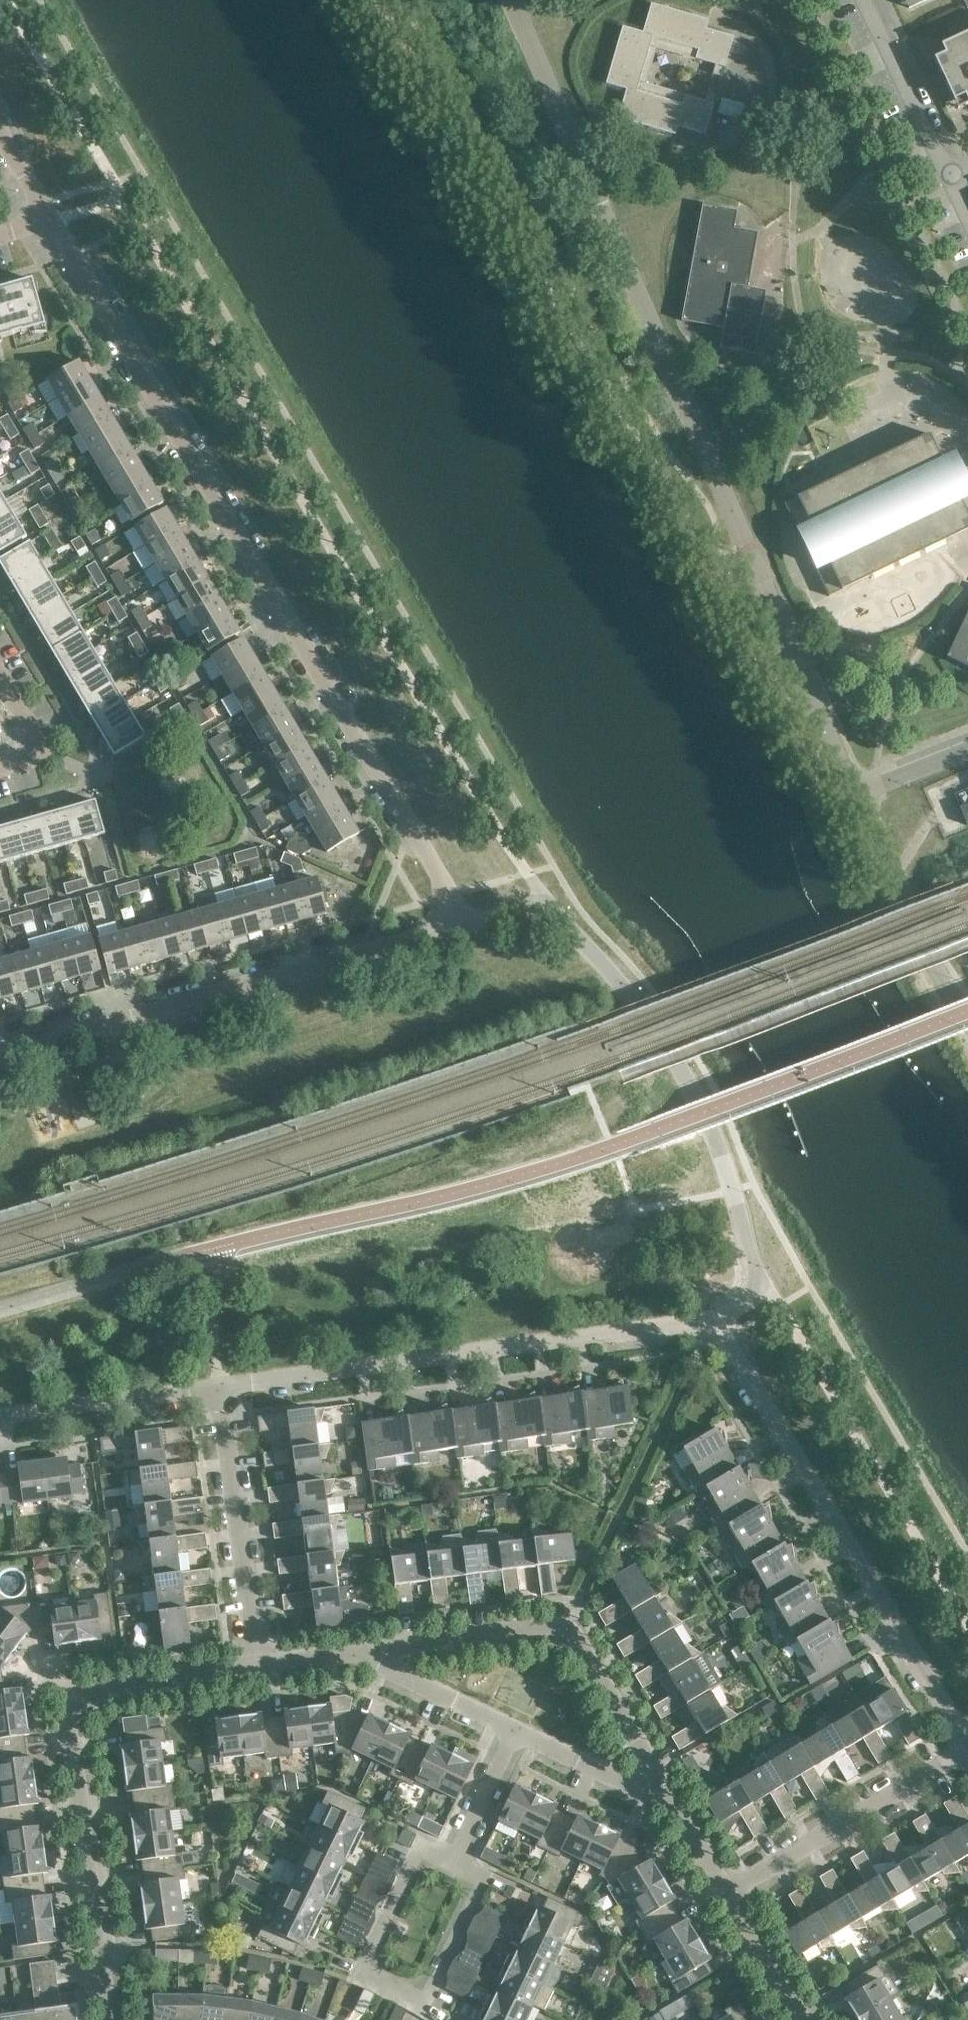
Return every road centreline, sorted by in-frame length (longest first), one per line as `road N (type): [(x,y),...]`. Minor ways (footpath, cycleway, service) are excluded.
road 1 (residential): [(511,0),(858,797)]
road 2 (residential): [(436,935),(451,917),(447,893),(51,229)]
road 3 (residential): [(253,1668),(96,1693),(74,1706),(70,1719),(112,2019)]
road 4 (residential): [(714,1326),(220,1393)]
road 5 (residential): [(967,1749),(714,1326)]
road 6 (residential): [(0,1059),(436,935)]
road 7 (residential): [(763,1283),(683,1071),(638,1004),(547,909)]
road 8 (residential): [(674,1810),(588,1658),(564,1634),(524,1632),(347,1658)]
road 9 (residential): [(458,1852),(422,1845),(355,1978),(420,2010),(476,1876)]
road 10 (residential): [(253,1668),(220,1393)]
road 11 (residential): [(724,1896),(967,1764)]
road 12 (unclassified): [(967,1008),(858,797)]
road 13 (residential): [(220,1393),(0,1422)]
road 14 (residential): [(948,182),(866,0)]
road 15 (residential): [(347,1658),(516,1734)]
road 16 (residential): [(516,1734),(674,1810)]
road 17 (residential): [(800,2019),(724,1896)]
road 18 (residential): [(516,1734),(458,1852)]
road 19 (residential): [(0,680),(35,741),(31,757),(0,770)]
road 20 (unclassified): [(858,797),(967,749)]

